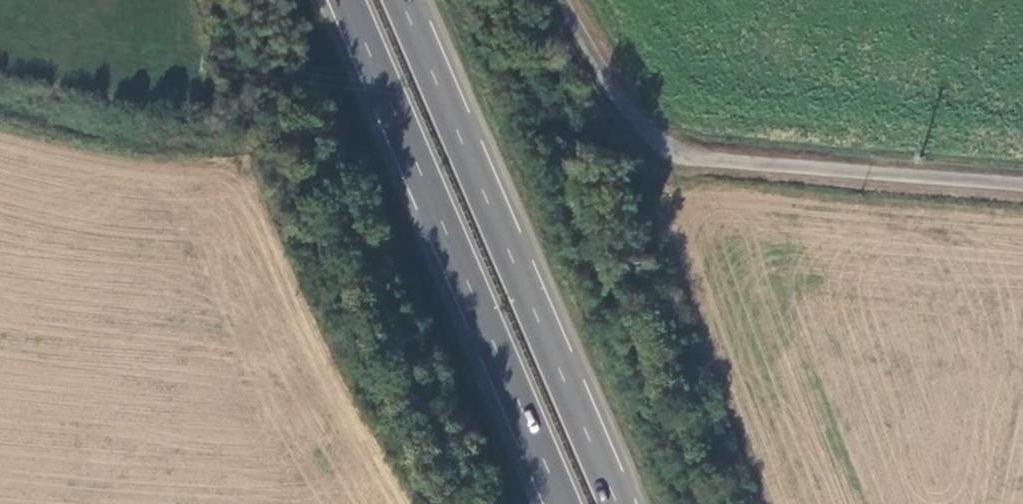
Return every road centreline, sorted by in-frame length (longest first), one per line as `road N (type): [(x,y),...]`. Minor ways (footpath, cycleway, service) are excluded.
road 1 (trunk): [(352,0),(570,503)]
road 2 (trunk): [(622,503),(405,0)]
road 3 (unclassified): [(563,0),(624,106),(666,147),(724,163),(1022,186)]

